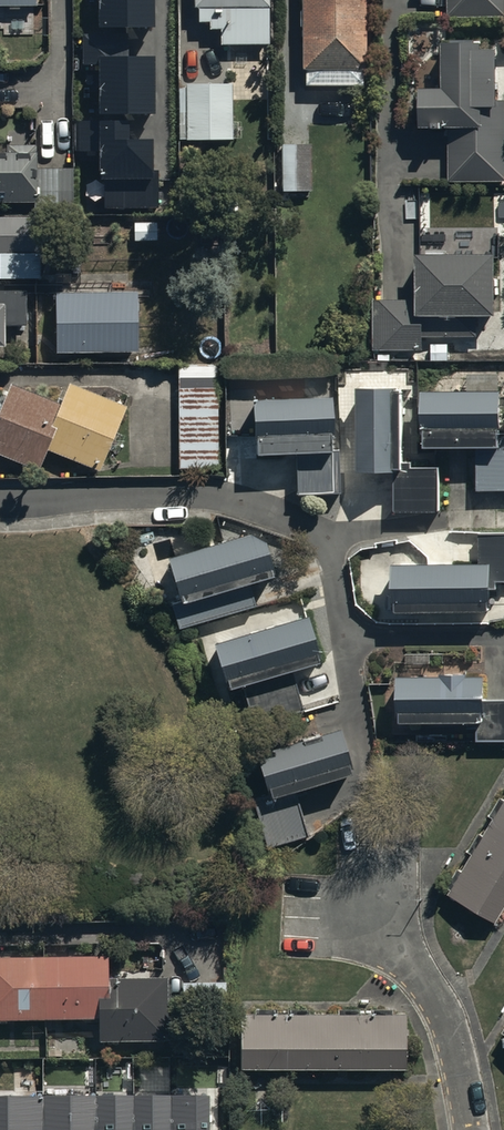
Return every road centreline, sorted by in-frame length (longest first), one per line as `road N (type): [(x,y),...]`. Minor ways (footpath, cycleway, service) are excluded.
road 1 (residential): [(354,698),(332,557),(296,520),(184,495),(0,503)]
road 2 (residential): [(358,900),(441,1003),(470,1129)]

